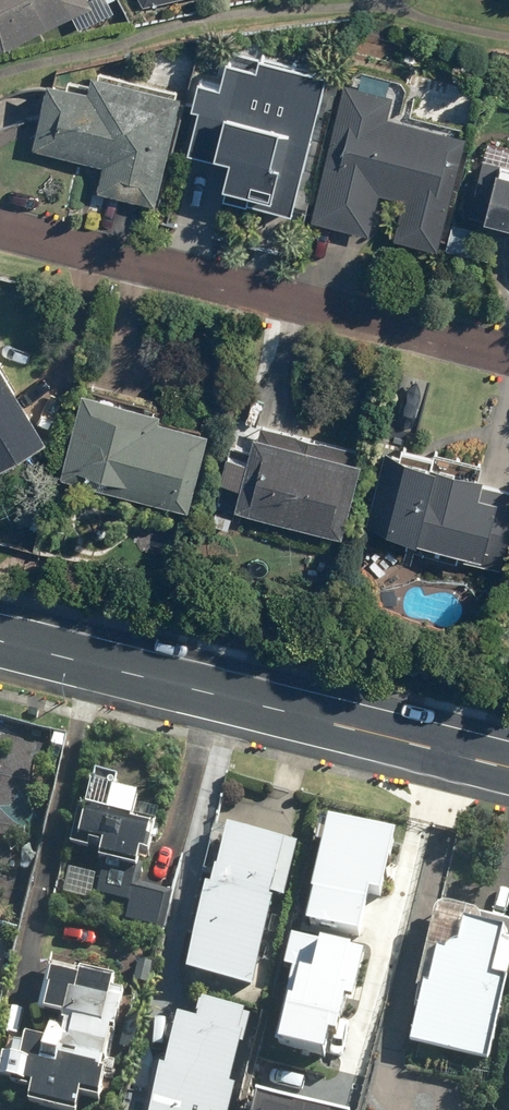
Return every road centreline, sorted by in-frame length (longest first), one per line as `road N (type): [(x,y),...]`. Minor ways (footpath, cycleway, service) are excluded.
road 1 (residential): [(0,221),(508,352)]
road 2 (tertiary): [(0,640),(508,767)]

